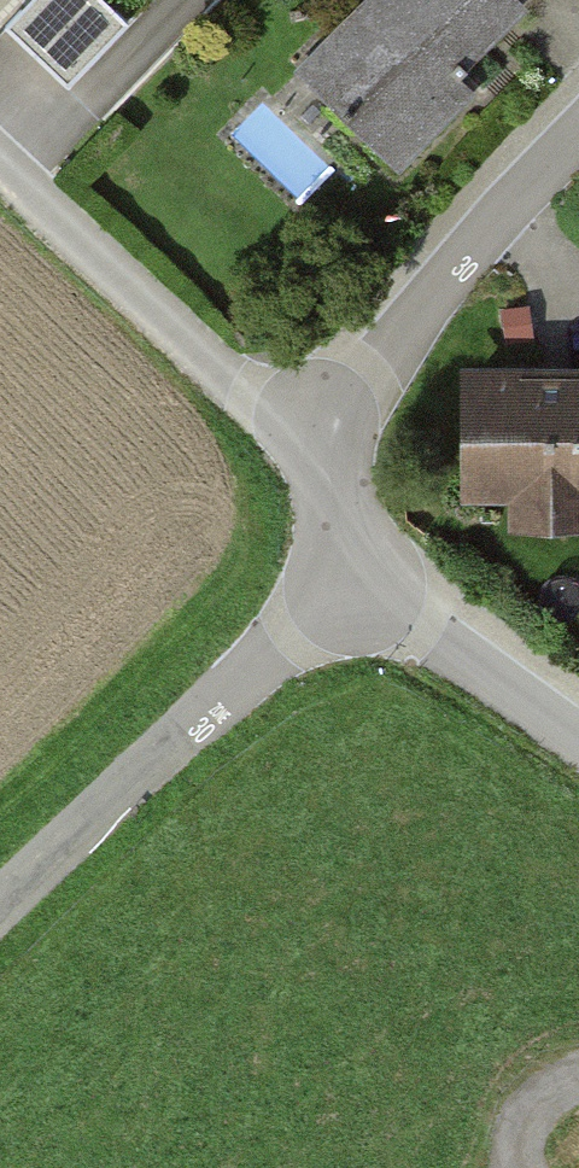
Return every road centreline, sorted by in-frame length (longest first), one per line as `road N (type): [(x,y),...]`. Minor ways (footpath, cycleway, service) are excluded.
road 1 (unclassified): [(0,906),(354,576)]
road 2 (residential): [(317,448),(0,162)]
road 3 (residential): [(317,448),(456,268),(578,135)]
road 4 (residential): [(354,576),(578,738)]
road 5 (residential): [(317,448),(354,576)]

